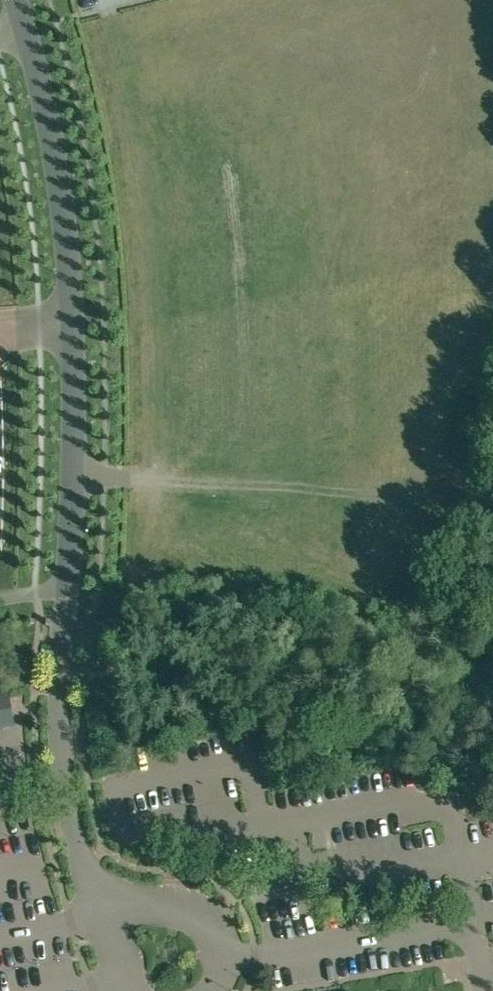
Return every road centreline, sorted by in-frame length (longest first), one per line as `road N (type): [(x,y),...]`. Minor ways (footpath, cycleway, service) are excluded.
road 1 (unclassified): [(18,0),(64,204),(77,412),(67,588),(0,598)]

